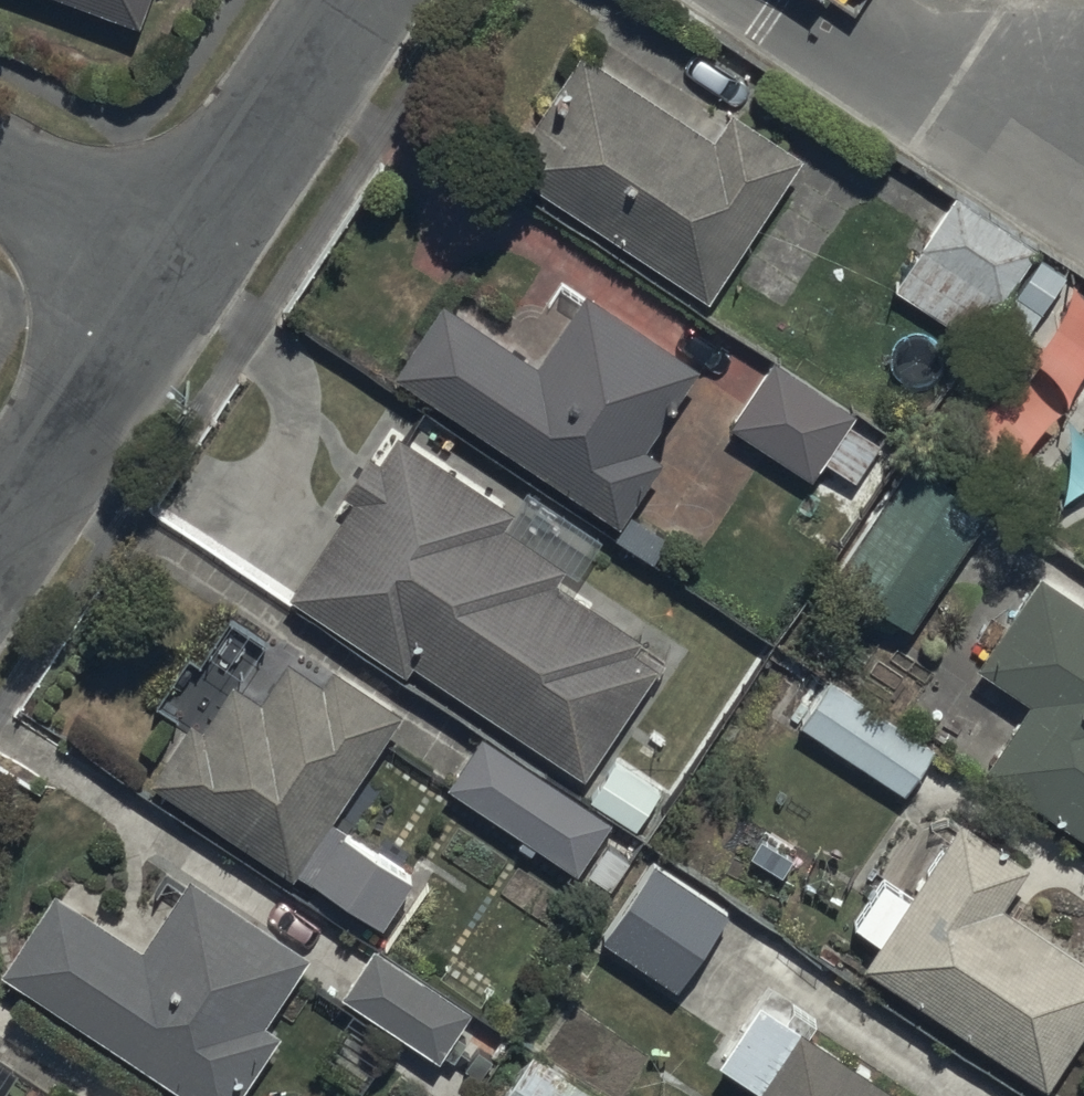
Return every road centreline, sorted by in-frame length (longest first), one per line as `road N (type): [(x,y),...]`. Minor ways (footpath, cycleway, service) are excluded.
road 1 (residential): [(174,275),(351,0)]
road 2 (residential): [(0,536),(174,275)]
road 3 (residential): [(174,275),(0,179)]

